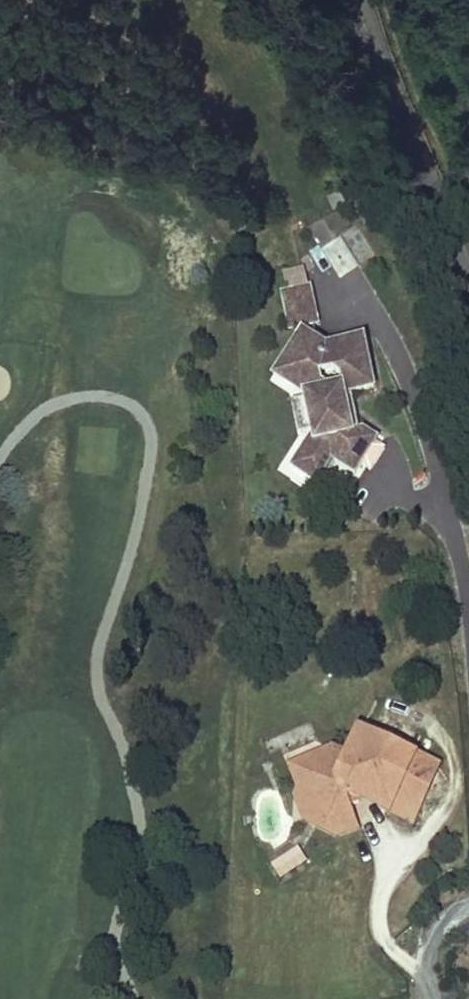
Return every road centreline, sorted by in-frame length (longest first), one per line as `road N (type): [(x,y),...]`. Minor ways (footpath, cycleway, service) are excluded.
road 1 (tertiary): [(358,0),(468,294)]

